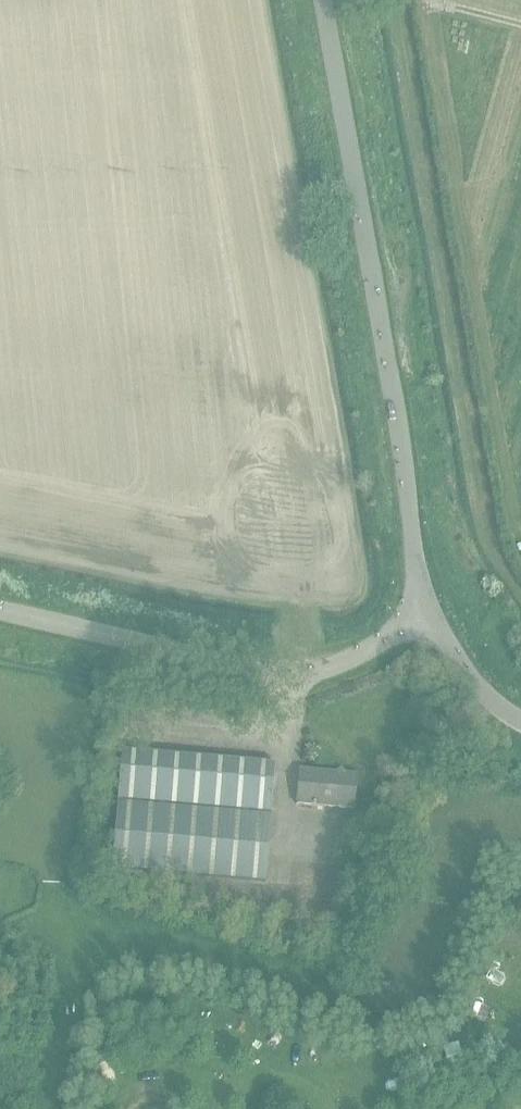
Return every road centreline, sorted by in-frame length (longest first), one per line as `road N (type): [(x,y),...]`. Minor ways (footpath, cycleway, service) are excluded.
road 1 (track): [(0,845),(28,851),(41,896),(39,939),(384,1012),(451,834),(497,815),(520,820)]
road 2 (unclassified): [(320,0),(425,610)]
road 3 (unclassified): [(425,610),(355,661),(277,678),(0,613)]
road 4 (unclassified): [(520,722),(475,684),(425,610)]

